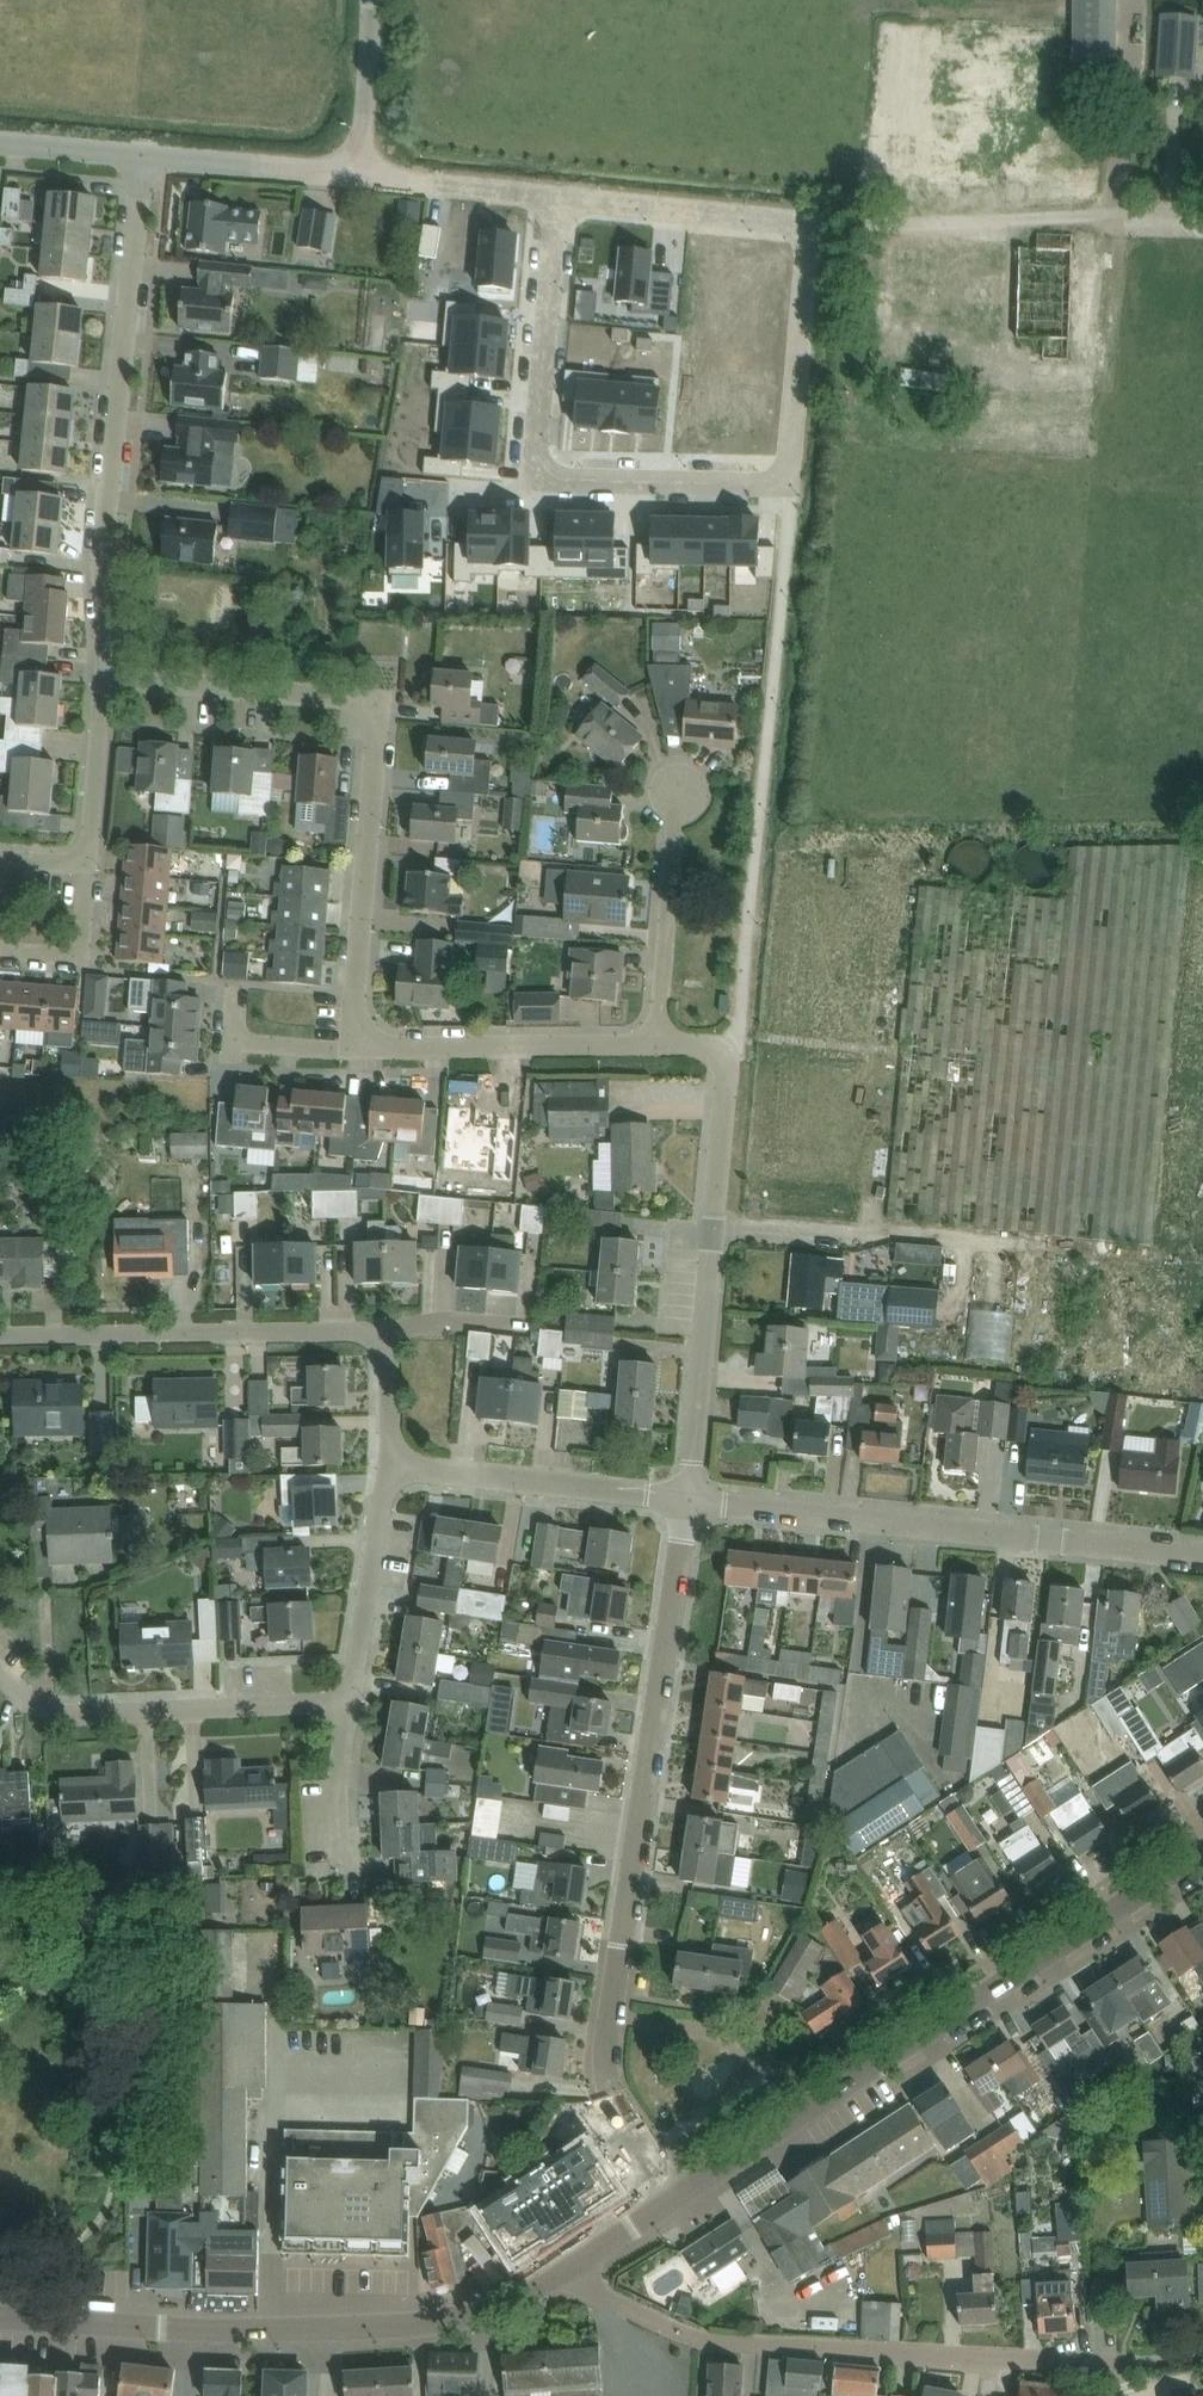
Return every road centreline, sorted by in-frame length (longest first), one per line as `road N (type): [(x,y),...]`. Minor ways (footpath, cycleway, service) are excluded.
road 1 (residential): [(674,2201),(614,2104),(606,2051),(689,1499)]
road 2 (tertiary): [(674,2201),(1202,1852)]
road 3 (residential): [(358,1049),(379,703),(105,688)]
road 4 (residential): [(1127,2395),(1115,2365),(706,2343),(602,2295),(577,2263)]
road 5 (tertiary): [(0,2322),(187,2332),(412,2330),(507,2309),(577,2263)]
road 6 (unclassified): [(938,232),(361,178)]
road 7 (residential): [(105,688),(141,161)]
road 8 (residential): [(396,1467),(390,1348),(372,1329),(0,1336)]
road 9 (residential): [(1202,1559),(689,1499)]
road 10 (residential): [(689,1499),(728,1072),(711,1048),(657,1038)]
road 11 (track): [(711,1048),(741,1022),(783,676)]
road 12 (residential): [(0,1672),(28,1699),(82,1710),(347,1703)]
road 13 (residential): [(358,1049),(657,1038)]
road 14 (residential): [(689,1499),(396,1467)]
road 15 (unclassified): [(938,232),(1106,217),(1202,219)]
road 16 (residential): [(657,1038),(680,790)]
road 17 (residential): [(347,1703),(396,1467)]
road 18 (residential): [(96,866),(89,958),(0,950)]
road 19 (unclassified): [(361,178),(375,0)]
road 20 (residential): [(235,991),(231,1042),(358,1049)]
road 21 (residential): [(96,866),(105,688)]
road 22 (residential): [(295,172),(141,161)]
road 23 (residential): [(332,1855),(347,1703)]
road 24 (residential): [(141,161),(0,144)]

